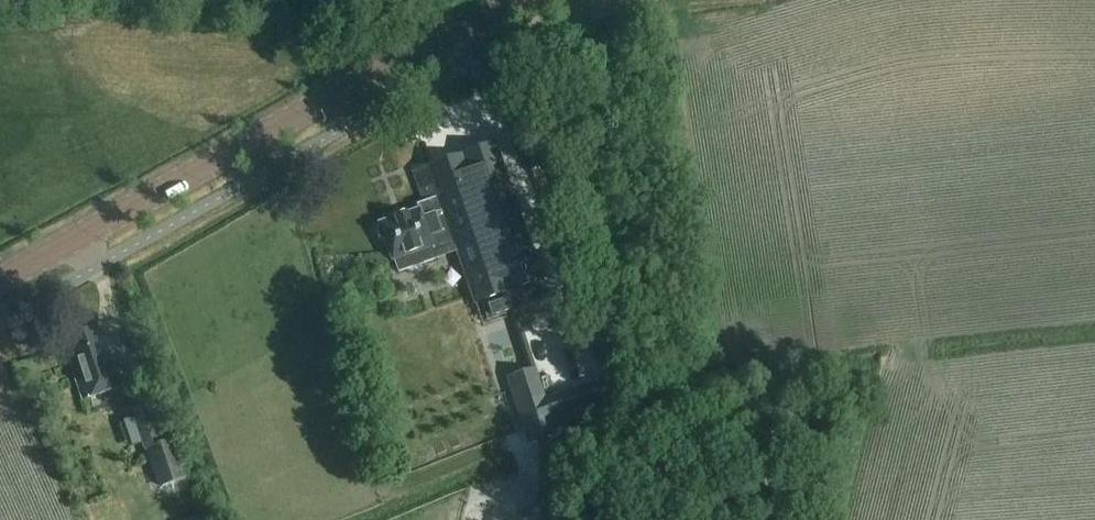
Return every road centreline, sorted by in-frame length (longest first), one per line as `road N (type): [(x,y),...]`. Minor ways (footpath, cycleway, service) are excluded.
road 1 (secondary): [(0,279),(521,0)]

